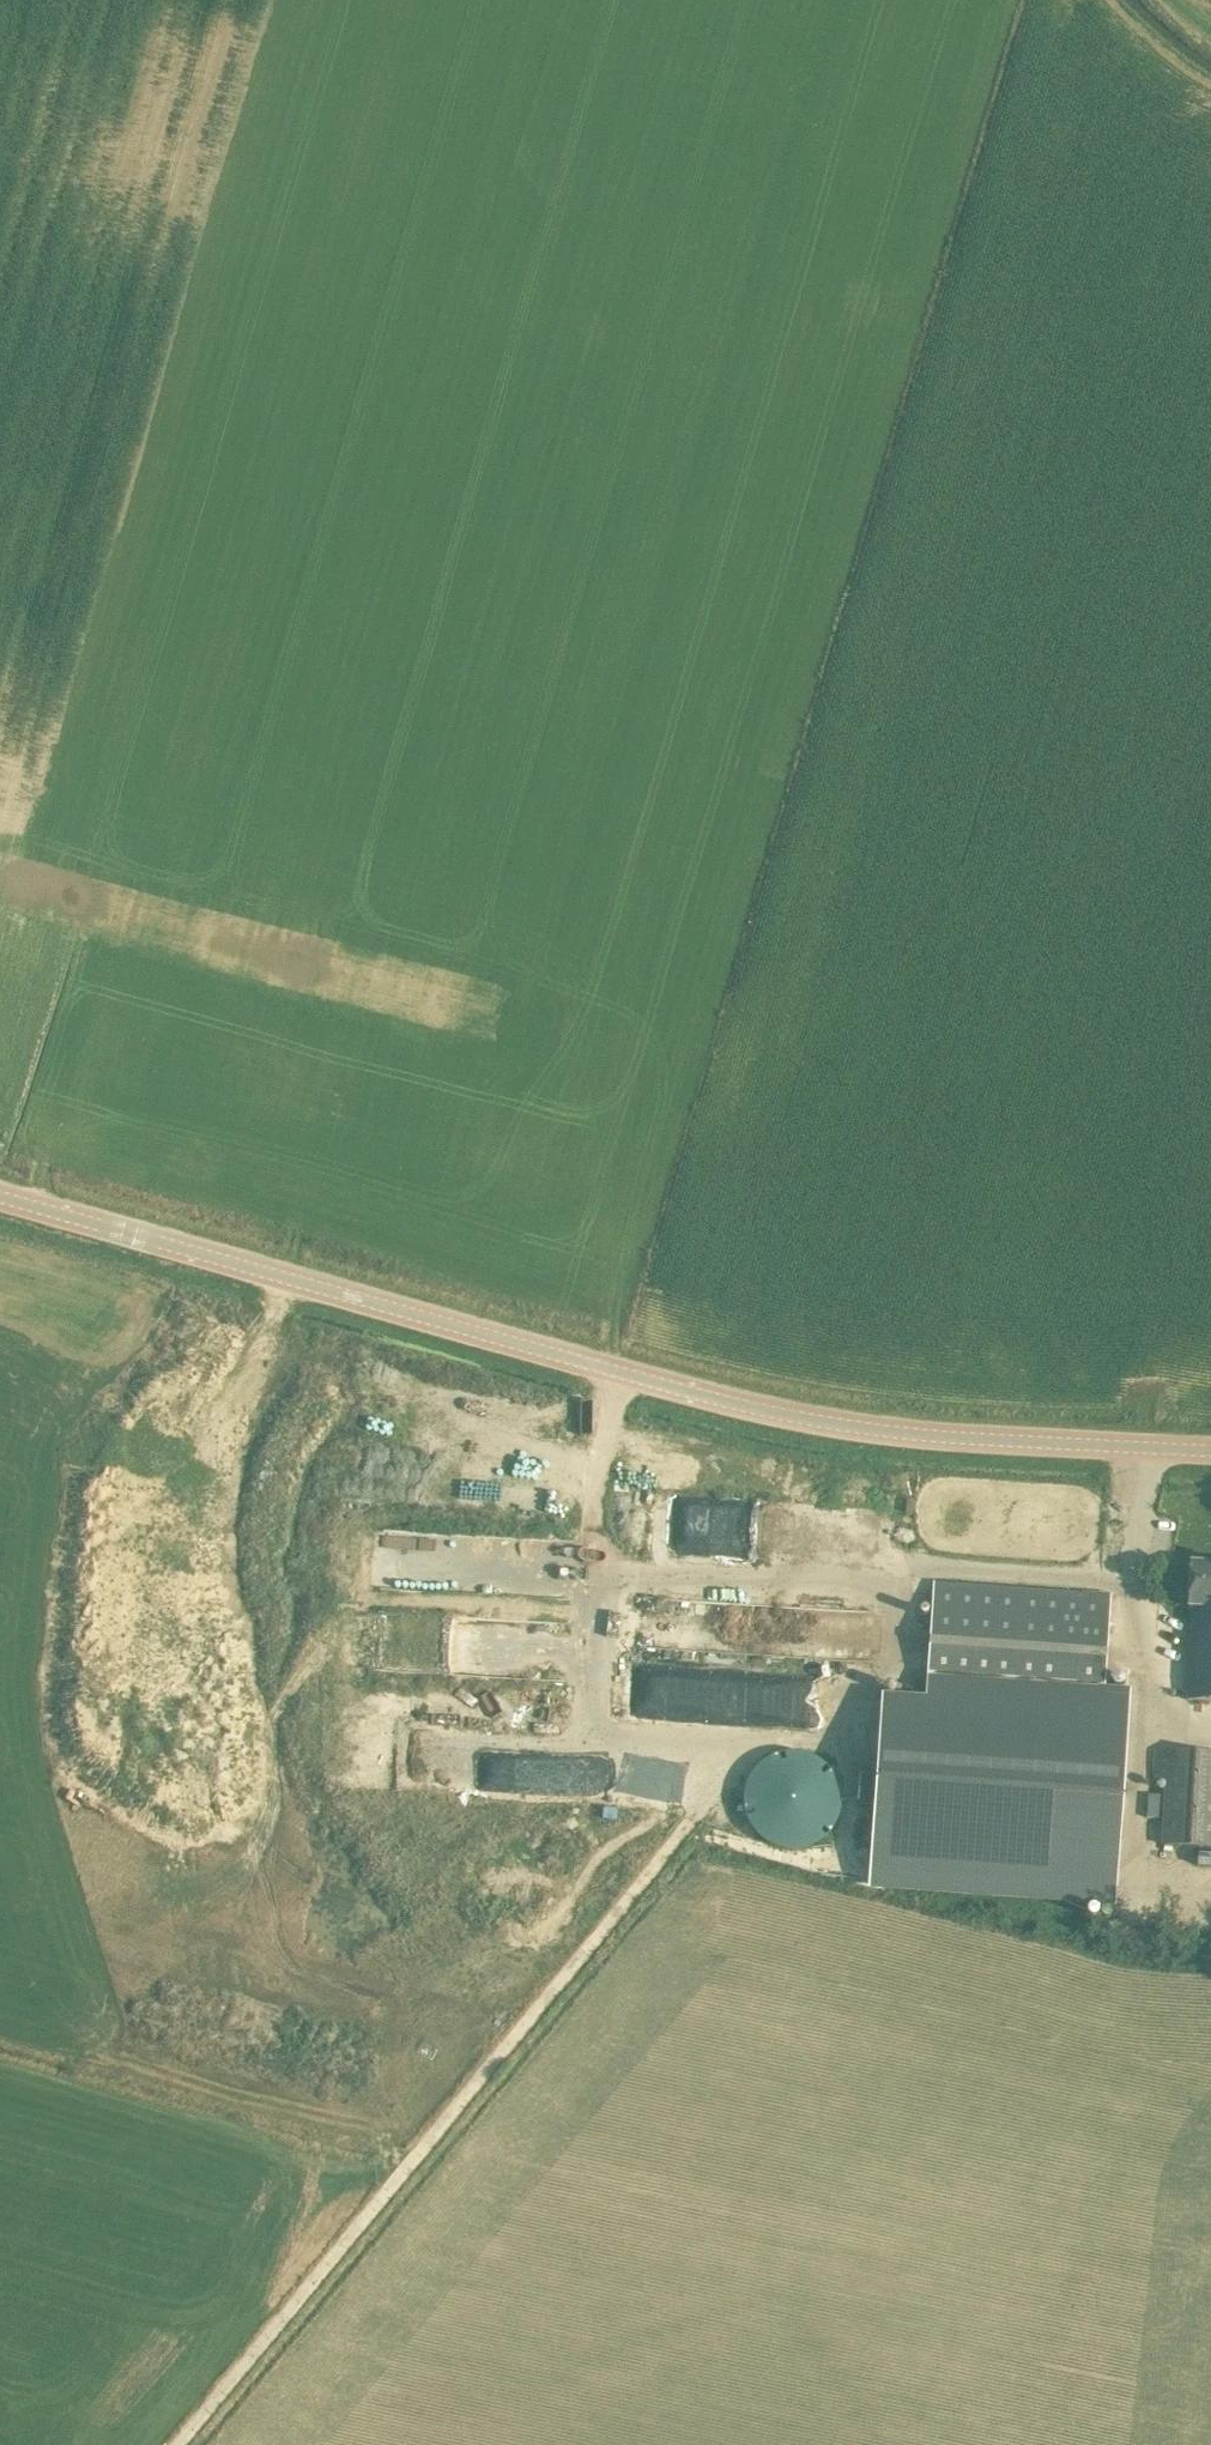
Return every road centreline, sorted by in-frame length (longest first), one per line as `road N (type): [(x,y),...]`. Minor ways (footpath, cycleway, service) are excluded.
road 1 (tertiary): [(1210,1451),(926,1436),(795,1415),(0,1195)]
road 2 (track): [(687,1831),(179,2444)]

